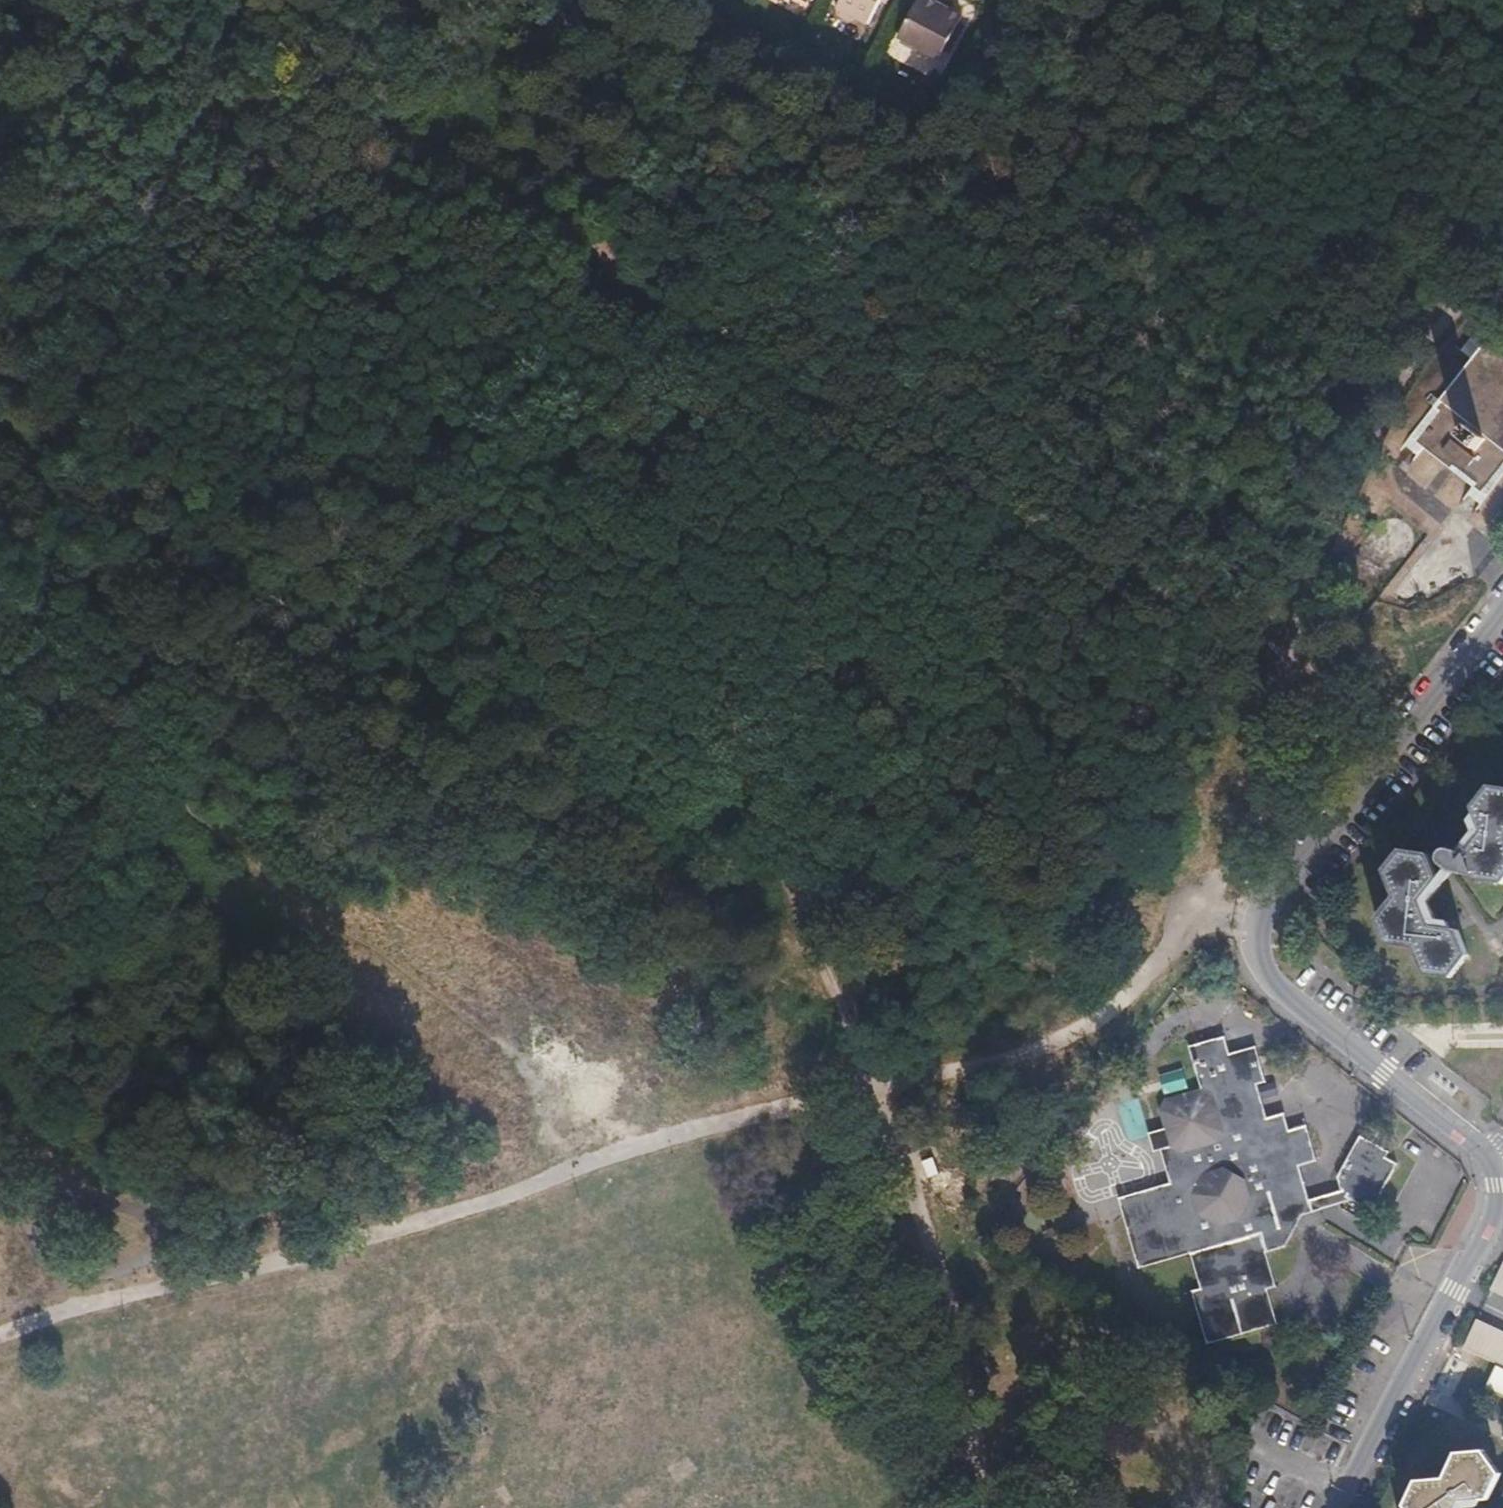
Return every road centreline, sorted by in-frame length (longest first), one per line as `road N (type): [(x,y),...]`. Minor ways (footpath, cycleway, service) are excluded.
road 1 (residential): [(1502,608),(1274,896),(1254,946),(1275,982),(1488,1155),(1499,1185),(1498,1211),(1336,1507)]

